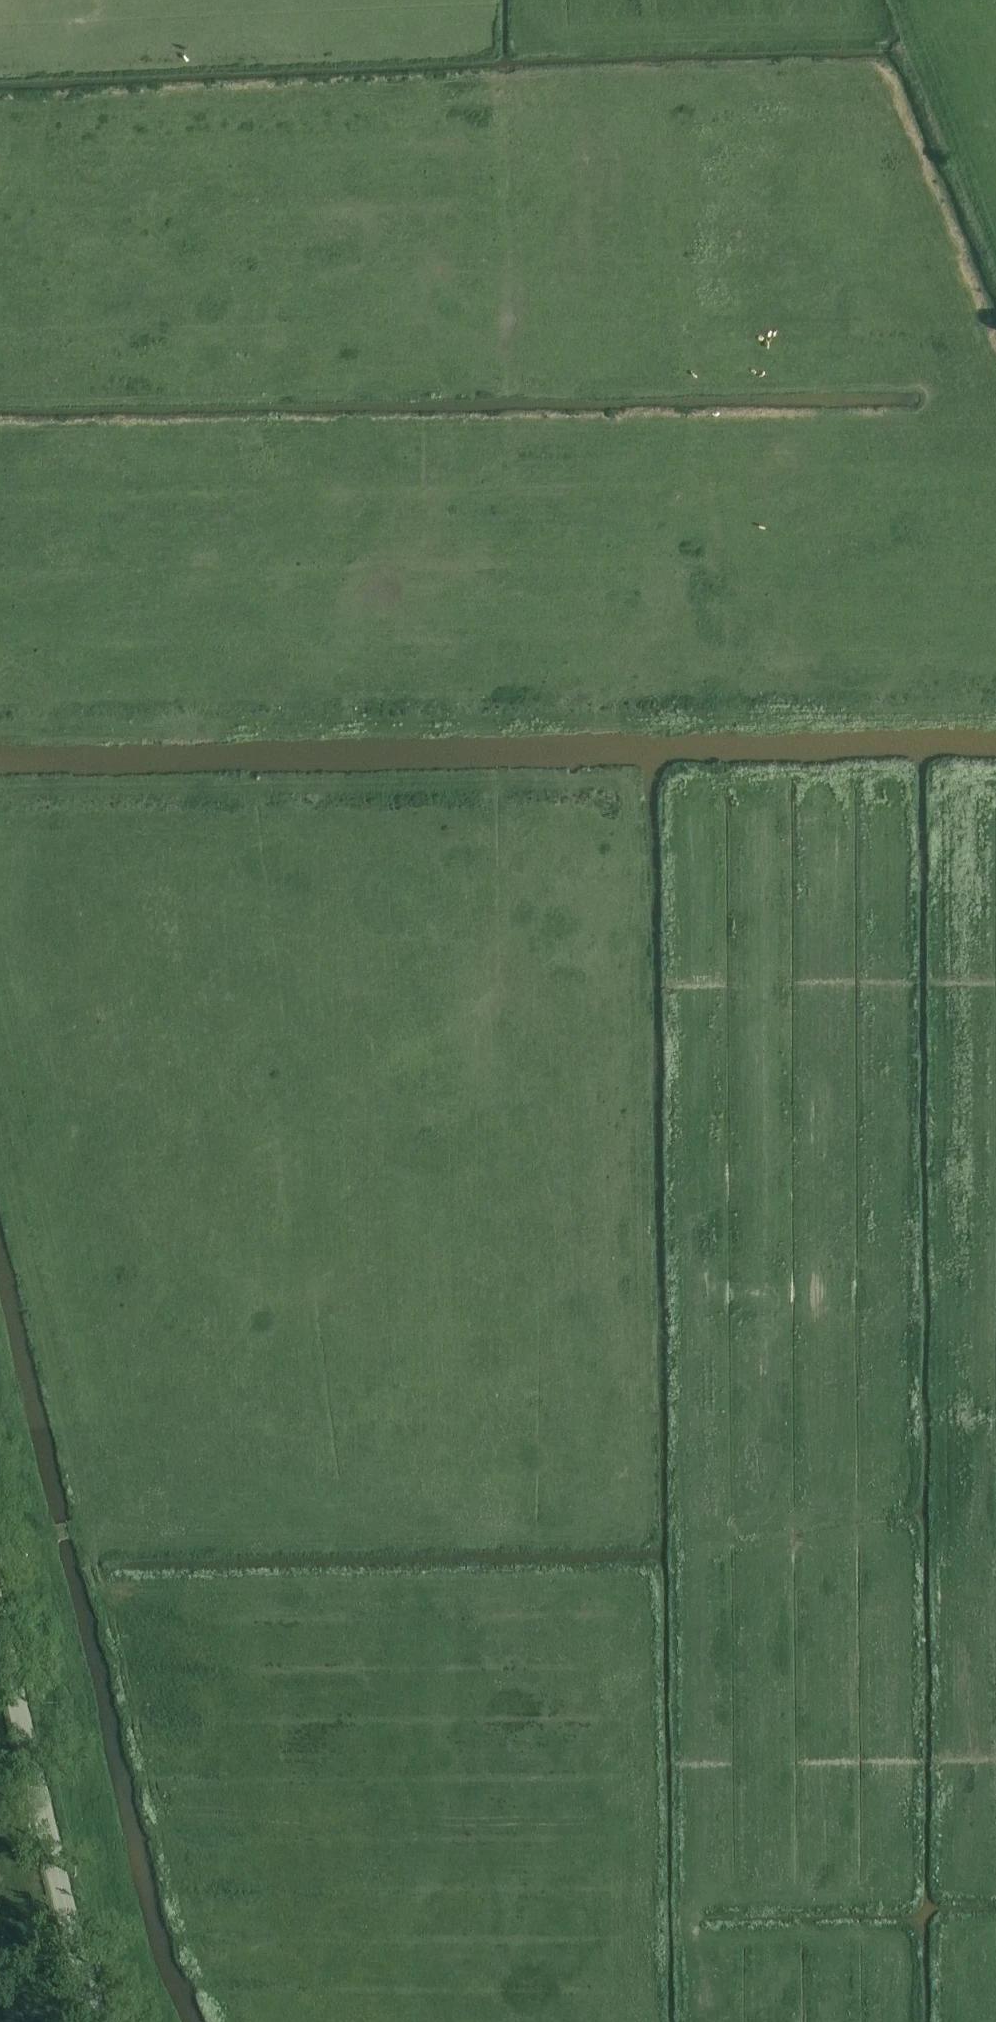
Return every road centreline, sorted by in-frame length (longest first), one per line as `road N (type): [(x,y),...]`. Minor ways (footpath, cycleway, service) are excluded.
road 1 (tertiary): [(101,2021),(0,1627)]

